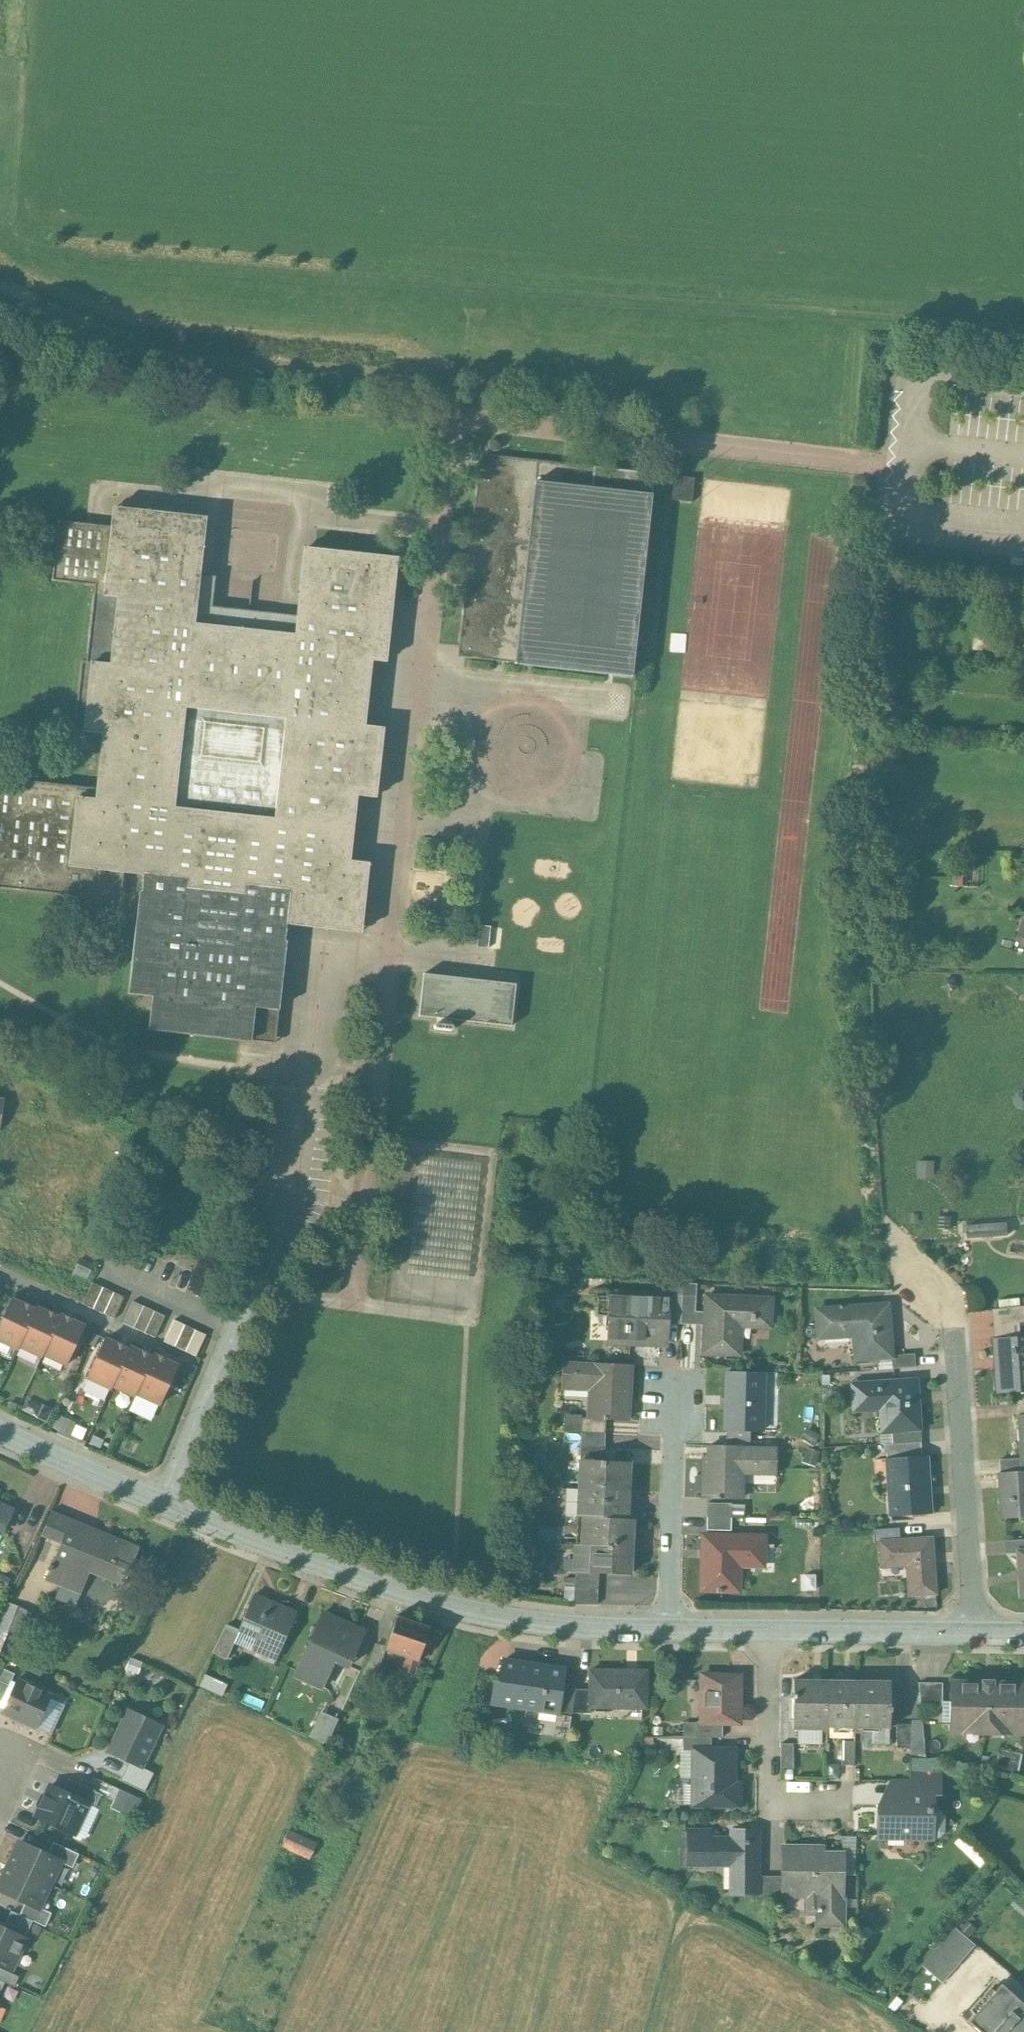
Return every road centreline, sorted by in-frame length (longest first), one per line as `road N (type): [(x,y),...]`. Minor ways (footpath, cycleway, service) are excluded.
road 1 (residential): [(159,1497),(450,1607),(669,1628)]
road 2 (residential): [(308,1087),(293,1187),(159,1497)]
road 3 (residential): [(955,1324),(981,1628)]
road 4 (residential): [(846,1803),(772,1801),(773,1629)]
road 5 (residential): [(679,1393),(669,1628)]
road 6 (residential): [(773,1629),(981,1628)]
road 7 (residential): [(0,1423),(159,1497)]

